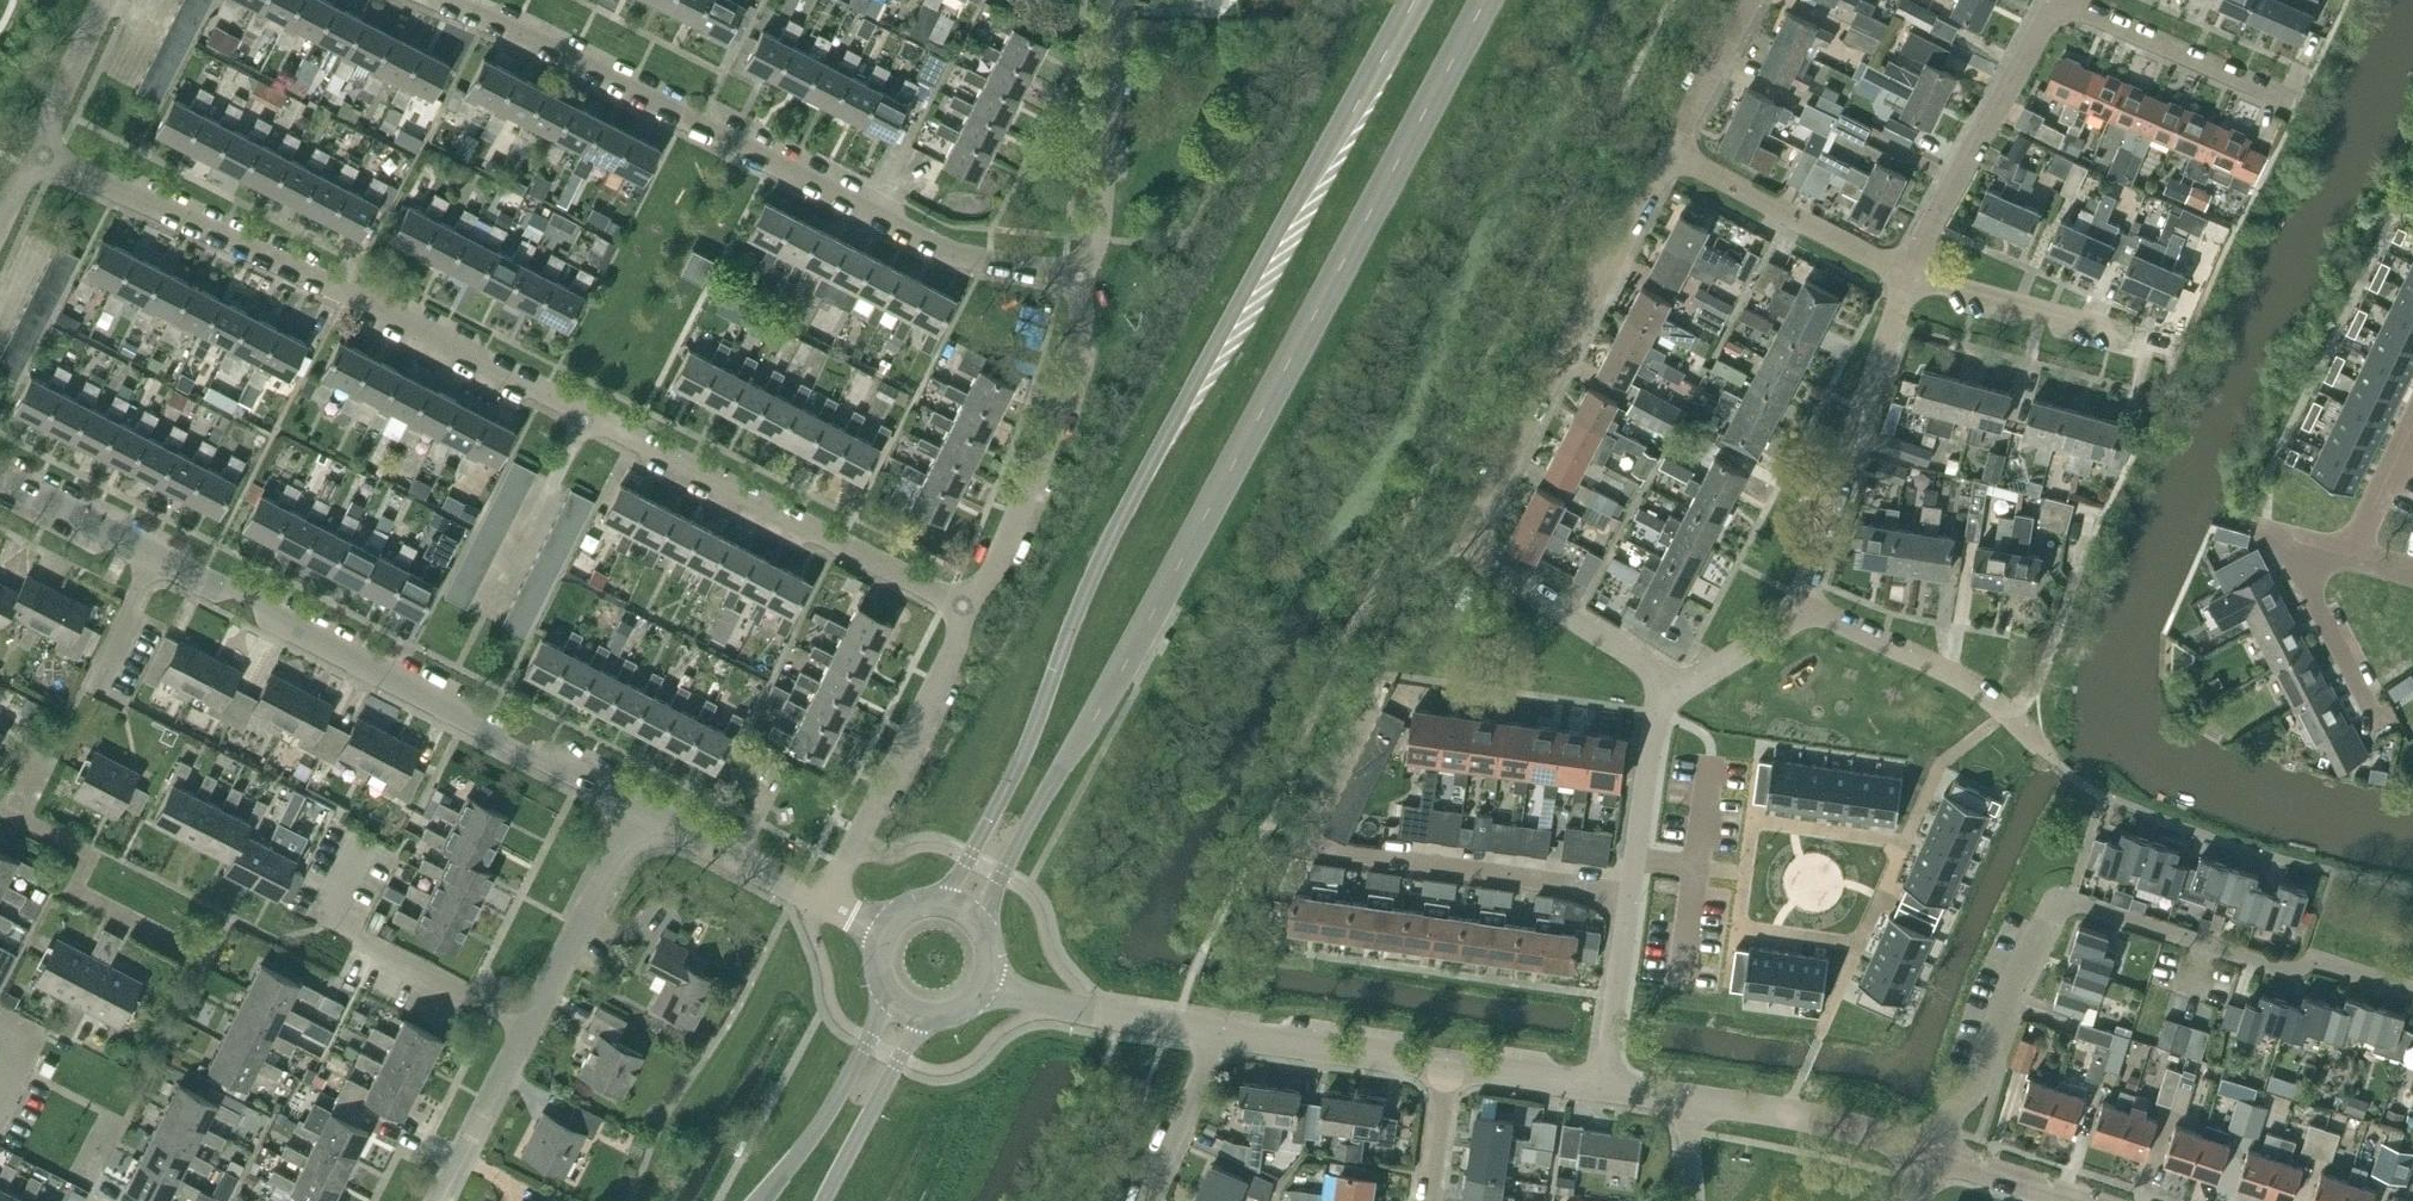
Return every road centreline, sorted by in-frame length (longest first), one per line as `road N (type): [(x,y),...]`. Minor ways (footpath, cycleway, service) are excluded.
road 1 (primary): [(978,923),(1489,0)]
road 2 (residential): [(967,603),(347,292),(44,155)]
road 3 (primary): [(1416,0),(1104,548),(1045,704),(943,904)]
road 4 (unclassified): [(643,811),(0,476)]
road 5 (residential): [(1670,690),(1623,650),(1469,551),(1671,155)]
road 6 (residential): [(1077,273),(945,251),(451,0)]
road 7 (residential): [(1925,1157),(1983,1080),(2063,902),(2278,970),(2310,959),(2412,992)]
road 8 (residential): [(440,1200),(643,811)]
road 9 (unclassified): [(967,603),(997,563),(1080,331),(1077,273)]
road 10 (residential): [(1803,603),(1906,275)]
road 11 (unclassified): [(824,901),(949,663),(967,603)]
road 12 (residential): [(1906,275),(2057,7)]
road 13 (residential): [(1630,896),(1327,850)]
road 14 (residential): [(2052,758),(1973,683),(1803,603)]
road 15 (residential): [(2180,352),(1906,275)]
road 16 (unclassified): [(1077,273),(1098,239),(1114,0)]
road 17 (residential): [(1906,275),(1671,155)]
road 18 (residential): [(2298,106),(2057,7)]
road 19 (primary): [(888,993),(848,1080),(762,1200)]
road 20 (unclassified): [(1452,1077),(1216,1037)]
road 21 (unclassified): [(1216,1037),(984,986)]
road 22 (unclassified): [(1925,1157),(1693,1113)]
road 23 (residential): [(1630,896),(1656,711),(1670,690)]
road 24 (primary): [(828,1200),(927,1014)]
road 25 (residential): [(1612,1101),(1630,896)]
road 26 (residential): [(824,901),(643,811)]
road 27 (residential): [(2312,546),(2314,595),(2381,725)]
road 28 (unclassified): [(1145,1200),(1216,1037)]
road 29 (residential): [(1671,155),(1758,0)]
road 30 (residential): [(44,155),(55,109),(104,0)]
road 31 (unclassified): [(1612,1101),(1452,1077)]
road 32 (residential): [(1670,690),(1731,660),(1803,603)]
road 33 (unclassified): [(2066,1200),(1925,1157)]
road 34 (residential): [(2412,426),(2350,556)]
road 35 (residential): [(0,1115),(36,1035),(0,1017)]
road 36 (residential): [(1434,1200),(1452,1077)]

